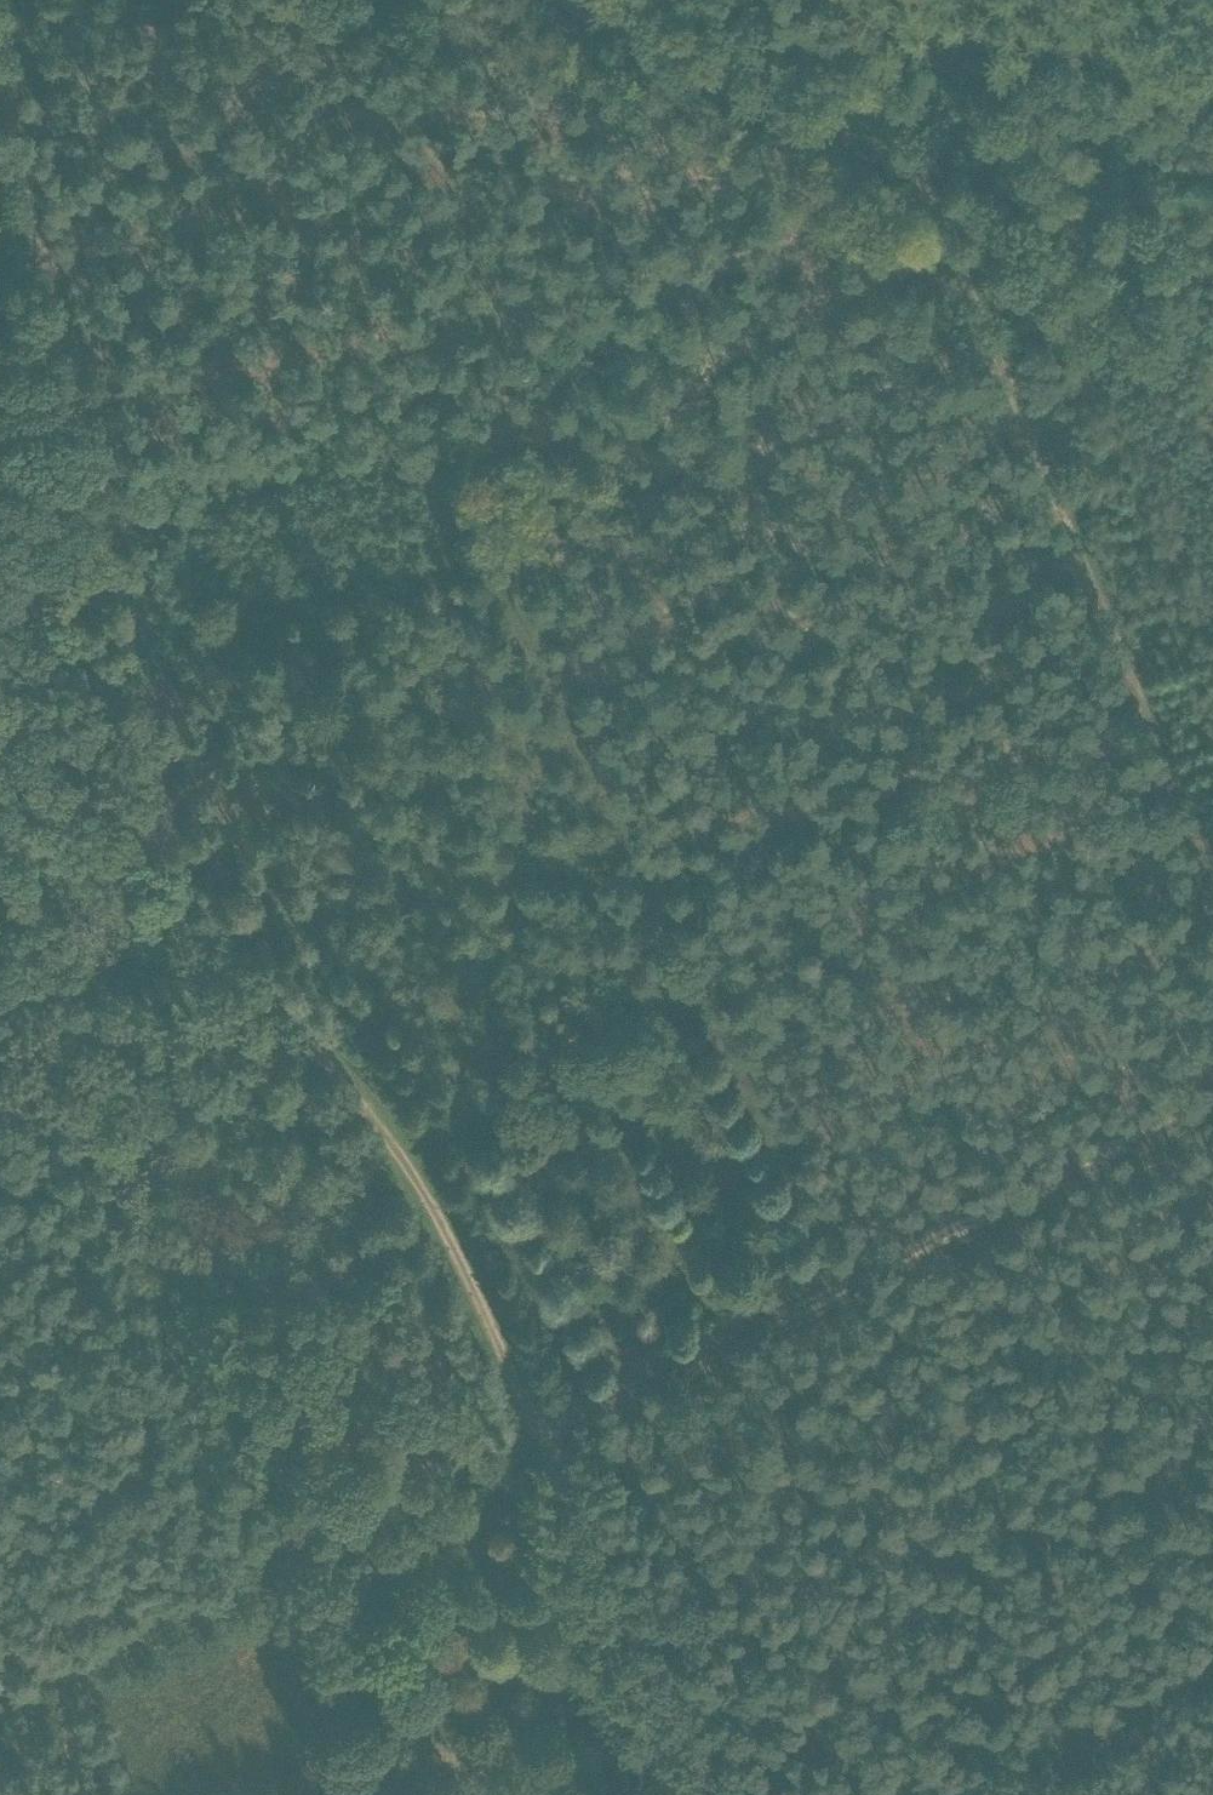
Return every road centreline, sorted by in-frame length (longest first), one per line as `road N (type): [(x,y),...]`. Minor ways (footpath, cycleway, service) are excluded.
road 1 (track): [(850,0),(1156,730),(169,903),(0,969)]
road 2 (track): [(712,1794),(392,1140),(0,728)]

